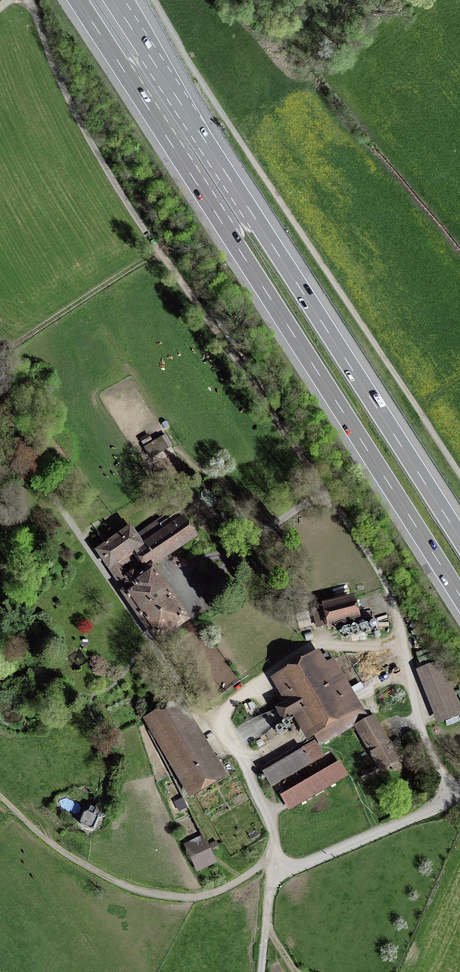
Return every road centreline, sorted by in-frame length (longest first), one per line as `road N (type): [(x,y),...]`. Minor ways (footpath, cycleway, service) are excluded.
road 1 (unclassified): [(458,798),(423,734),(387,586),(123,196),(69,101),(29,0)]
road 2 (motorway): [(78,0),(459,596)]
road 3 (motorway): [(459,538),(113,0)]
road 4 (track): [(405,642),(308,649),(227,710),(226,730),(272,827),(273,871)]
road 5 (track): [(275,857),(209,894),(144,892),(54,844),(0,795)]
road 6 (track): [(44,481),(198,713),(223,721)]
road 7 (unclassified): [(266,926),(273,871),(458,798)]

